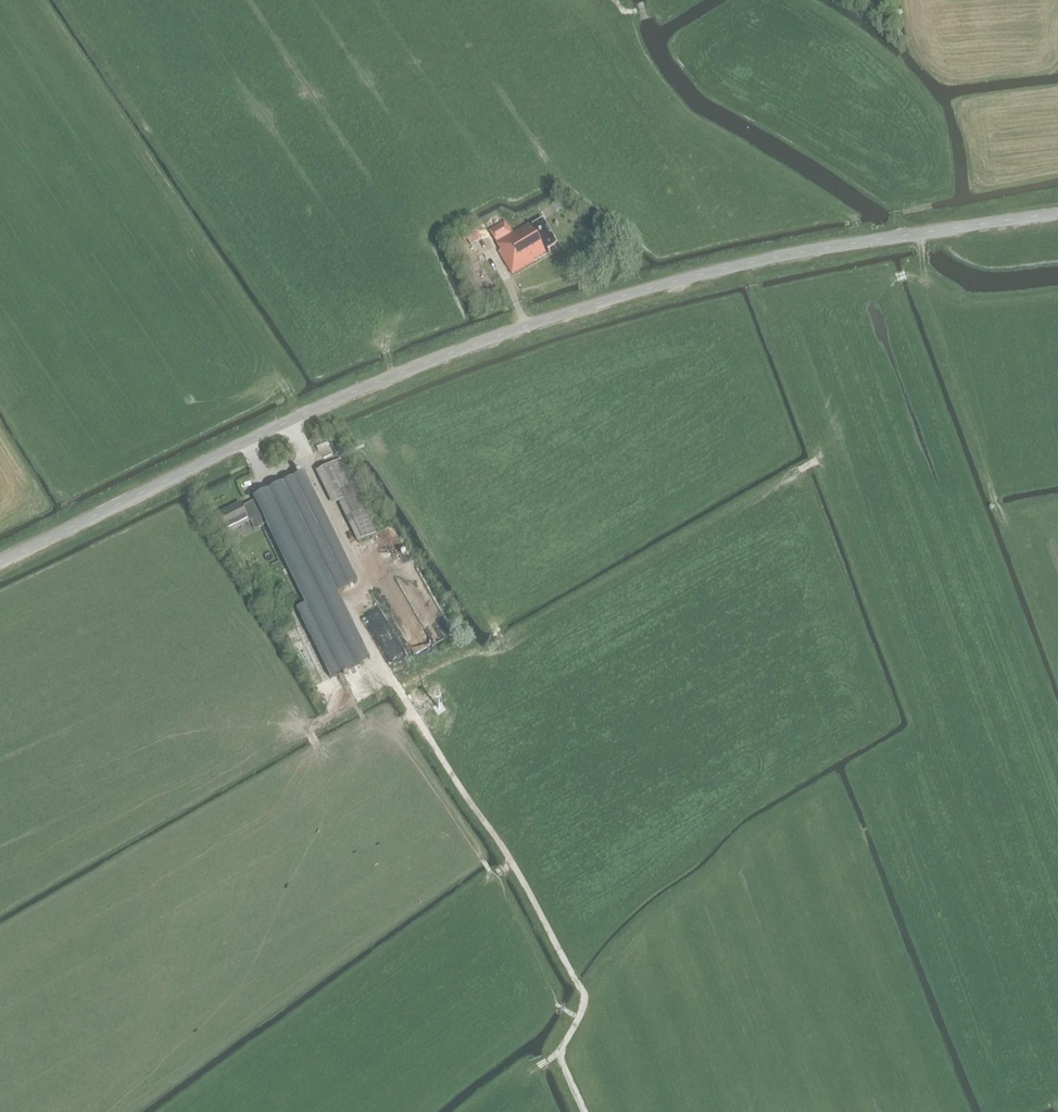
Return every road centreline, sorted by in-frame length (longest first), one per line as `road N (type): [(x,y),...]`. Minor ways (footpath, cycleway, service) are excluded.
road 1 (secondary): [(0,556),(325,400),(567,310),(754,257),(1057,212)]

